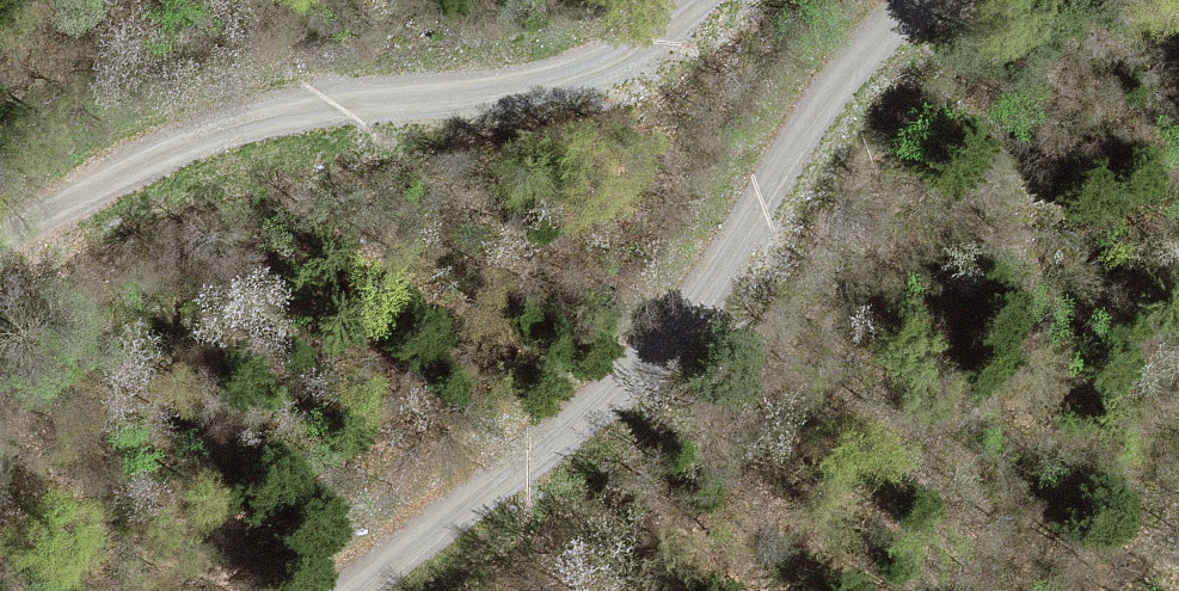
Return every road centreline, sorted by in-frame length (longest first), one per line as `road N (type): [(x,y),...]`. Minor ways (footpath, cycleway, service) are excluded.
road 1 (track): [(941,0),(904,26),(834,105),(697,311),(638,384),(355,590)]
road 2 (track): [(0,249),(186,150),(562,96),(673,48),(730,0)]

